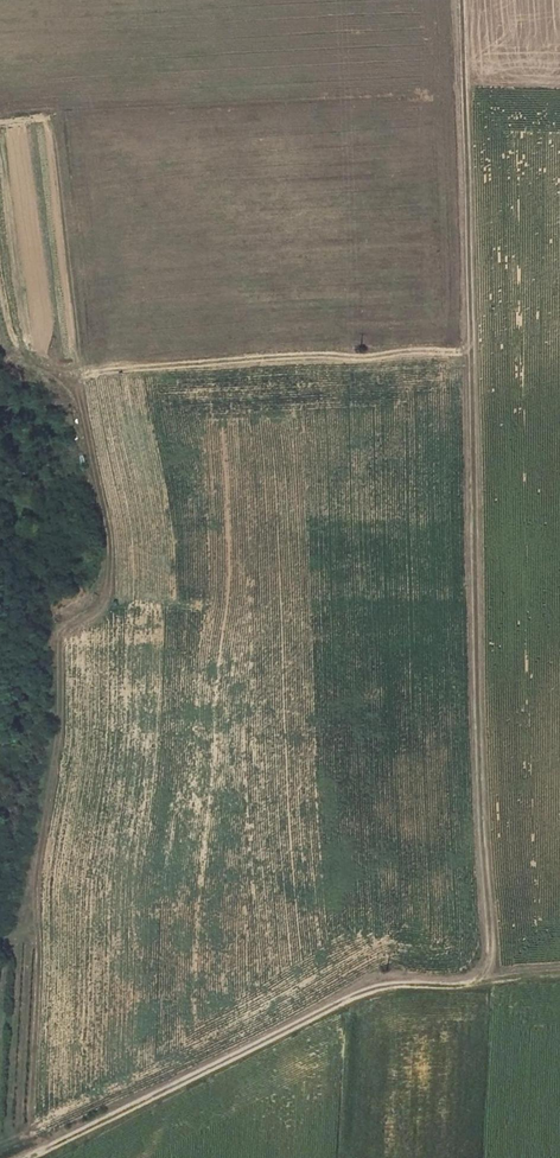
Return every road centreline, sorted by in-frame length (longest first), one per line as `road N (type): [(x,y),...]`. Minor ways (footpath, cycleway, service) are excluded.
road 1 (track): [(28,1157),(379,985),(469,984),(487,968),(462,0)]
road 2 (track): [(125,1111),(113,1102),(37,1135),(21,1129),(32,898),(60,632),(91,613),(109,590),(110,547),(79,378),(269,358),(472,351)]

